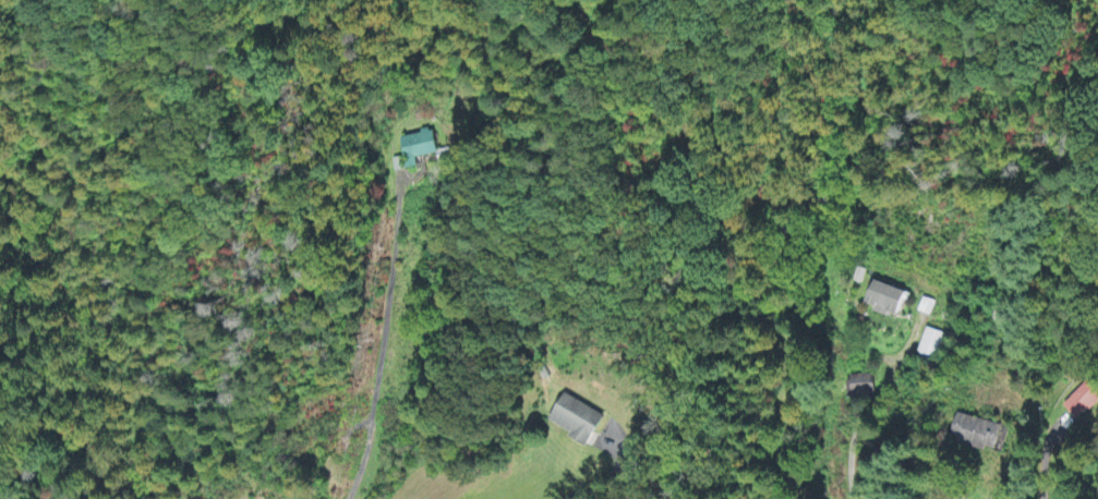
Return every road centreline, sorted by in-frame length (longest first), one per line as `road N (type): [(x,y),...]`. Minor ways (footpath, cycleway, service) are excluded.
road 1 (residential): [(342,498),(367,424),(382,261),(397,195)]

